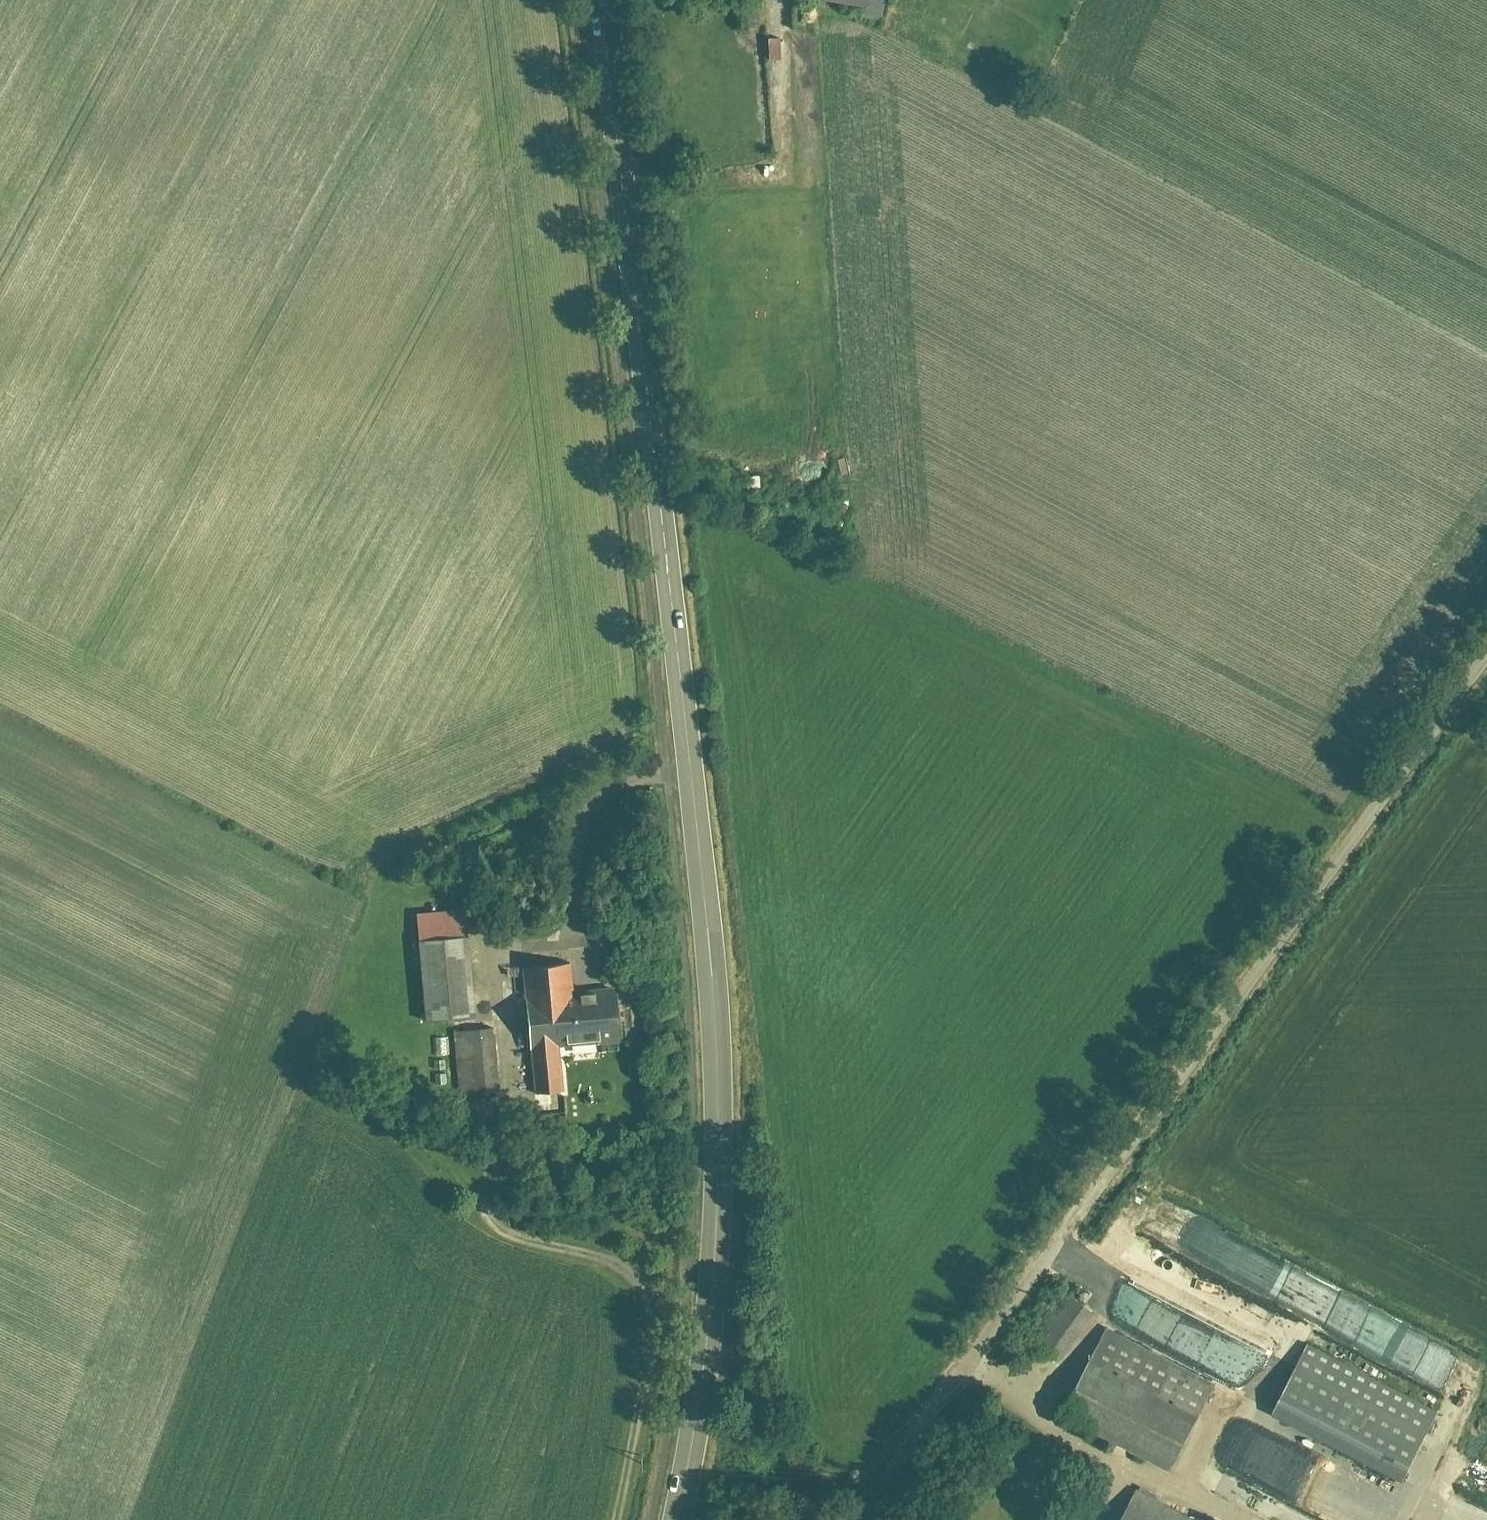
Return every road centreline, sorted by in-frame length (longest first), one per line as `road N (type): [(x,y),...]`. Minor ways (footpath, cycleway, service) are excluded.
road 1 (secondary): [(677,1519),(710,1329),(717,1043),(601,0)]

